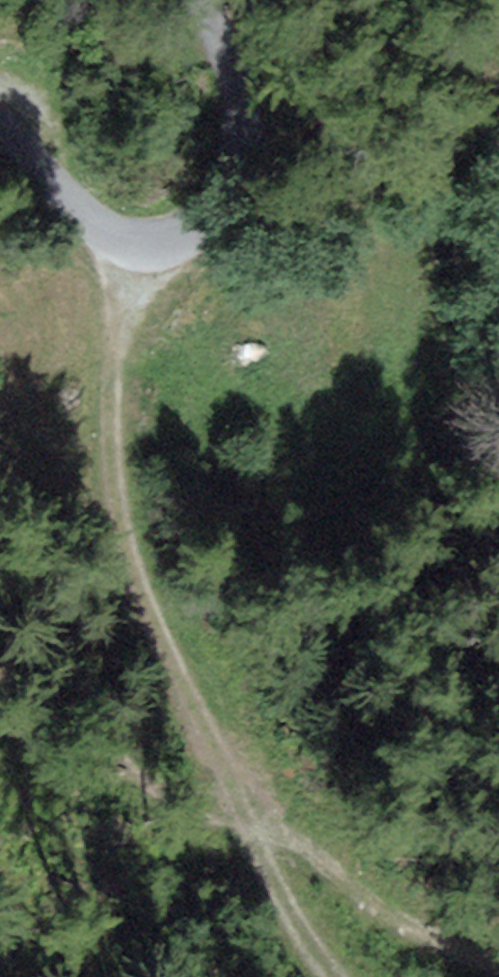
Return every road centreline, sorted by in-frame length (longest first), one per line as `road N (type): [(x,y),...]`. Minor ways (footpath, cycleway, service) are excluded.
road 1 (track): [(119,242),(122,470),(183,673),(343,870),(498,959)]
road 2 (track): [(183,673),(186,696),(342,976)]
road 3 (track): [(202,0),(236,71),(247,157),(220,212),(191,238),(160,247),(119,242)]
road 4 (track): [(119,242),(91,230),(0,131)]

